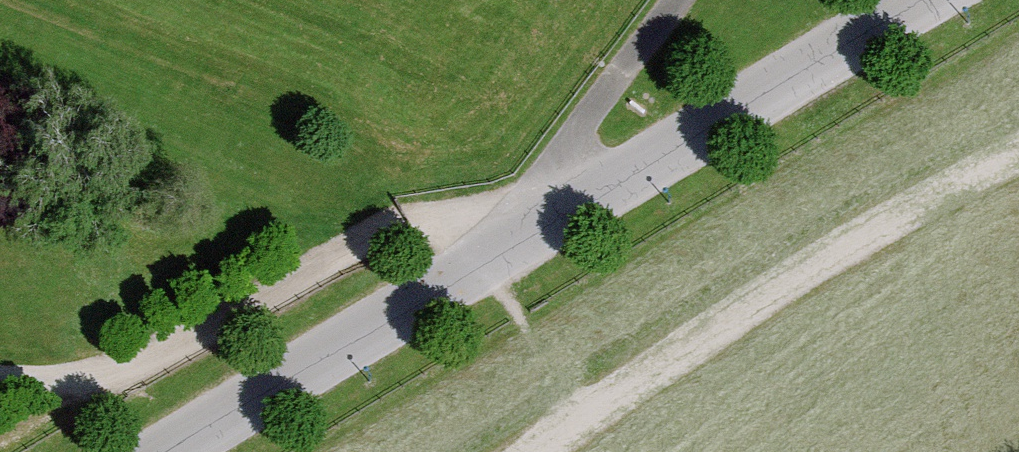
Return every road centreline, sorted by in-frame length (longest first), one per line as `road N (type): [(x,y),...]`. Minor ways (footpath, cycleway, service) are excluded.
road 1 (unclassified): [(921,0),(168,451)]
road 2 (track): [(535,451),(849,242),(1018,154)]
road 3 (track): [(0,385),(48,388),(134,369),(409,229),(508,233)]

